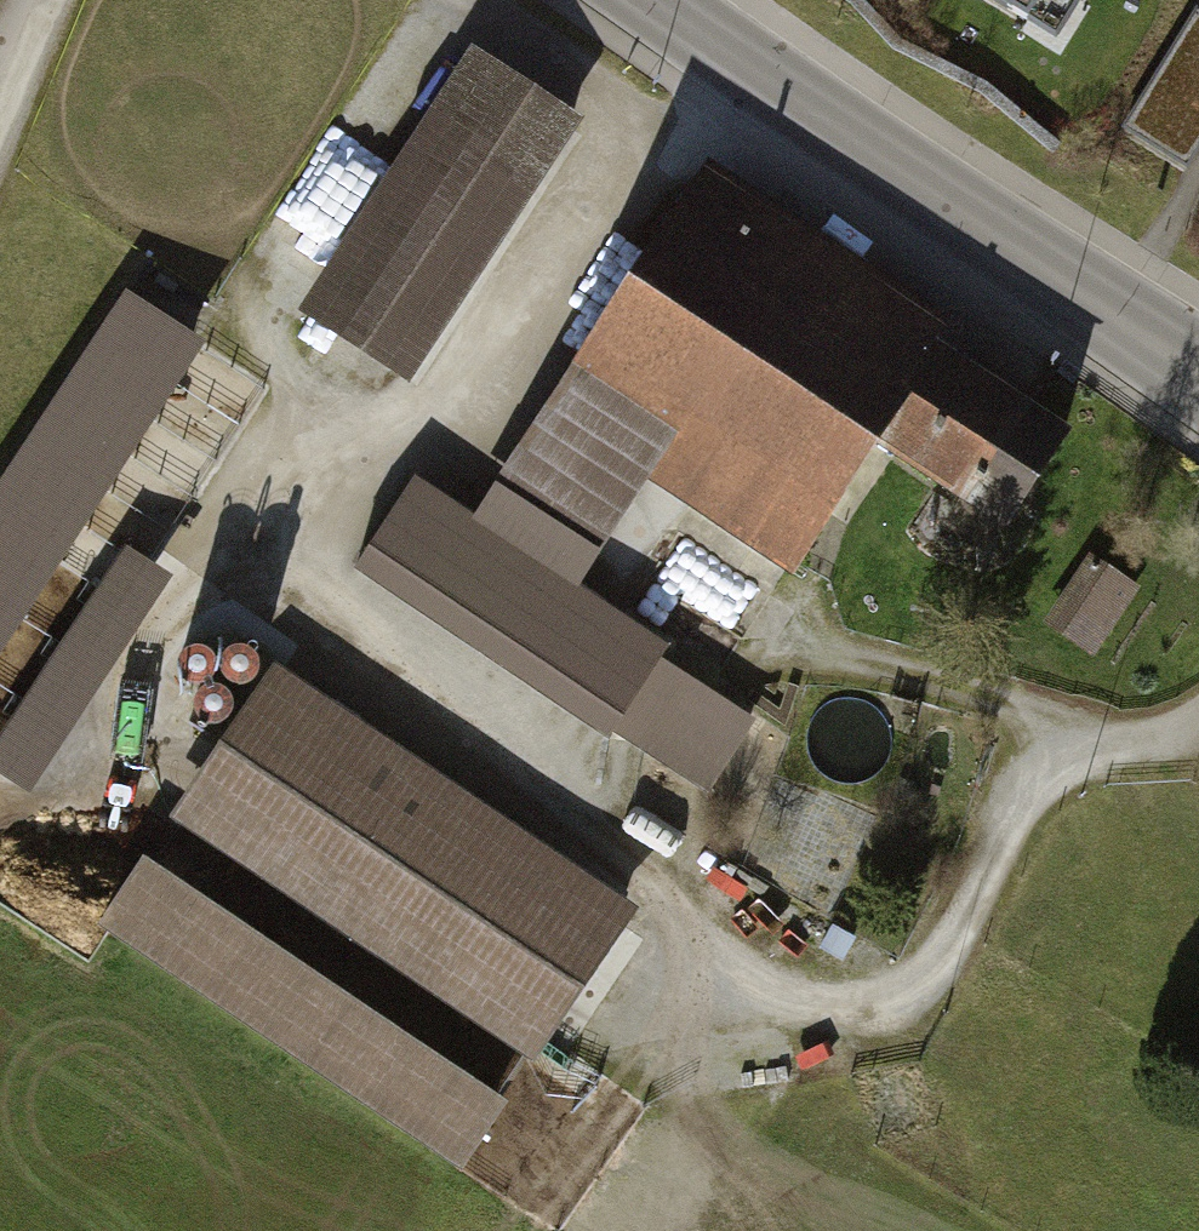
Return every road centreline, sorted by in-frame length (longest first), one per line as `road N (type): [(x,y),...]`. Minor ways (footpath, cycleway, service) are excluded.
road 1 (track): [(1198,750),(1075,747),(913,1000),(821,1008),(304,640),(284,579),(502,364),(670,134),(750,71)]
road 2 (track): [(407,458),(741,672),(898,674),(1010,710),(1075,747)]
road 3 (secondary): [(649,0),(1198,379)]
road 4 (track): [(670,134),(470,0)]
road 5 (track): [(61,0),(0,141)]

